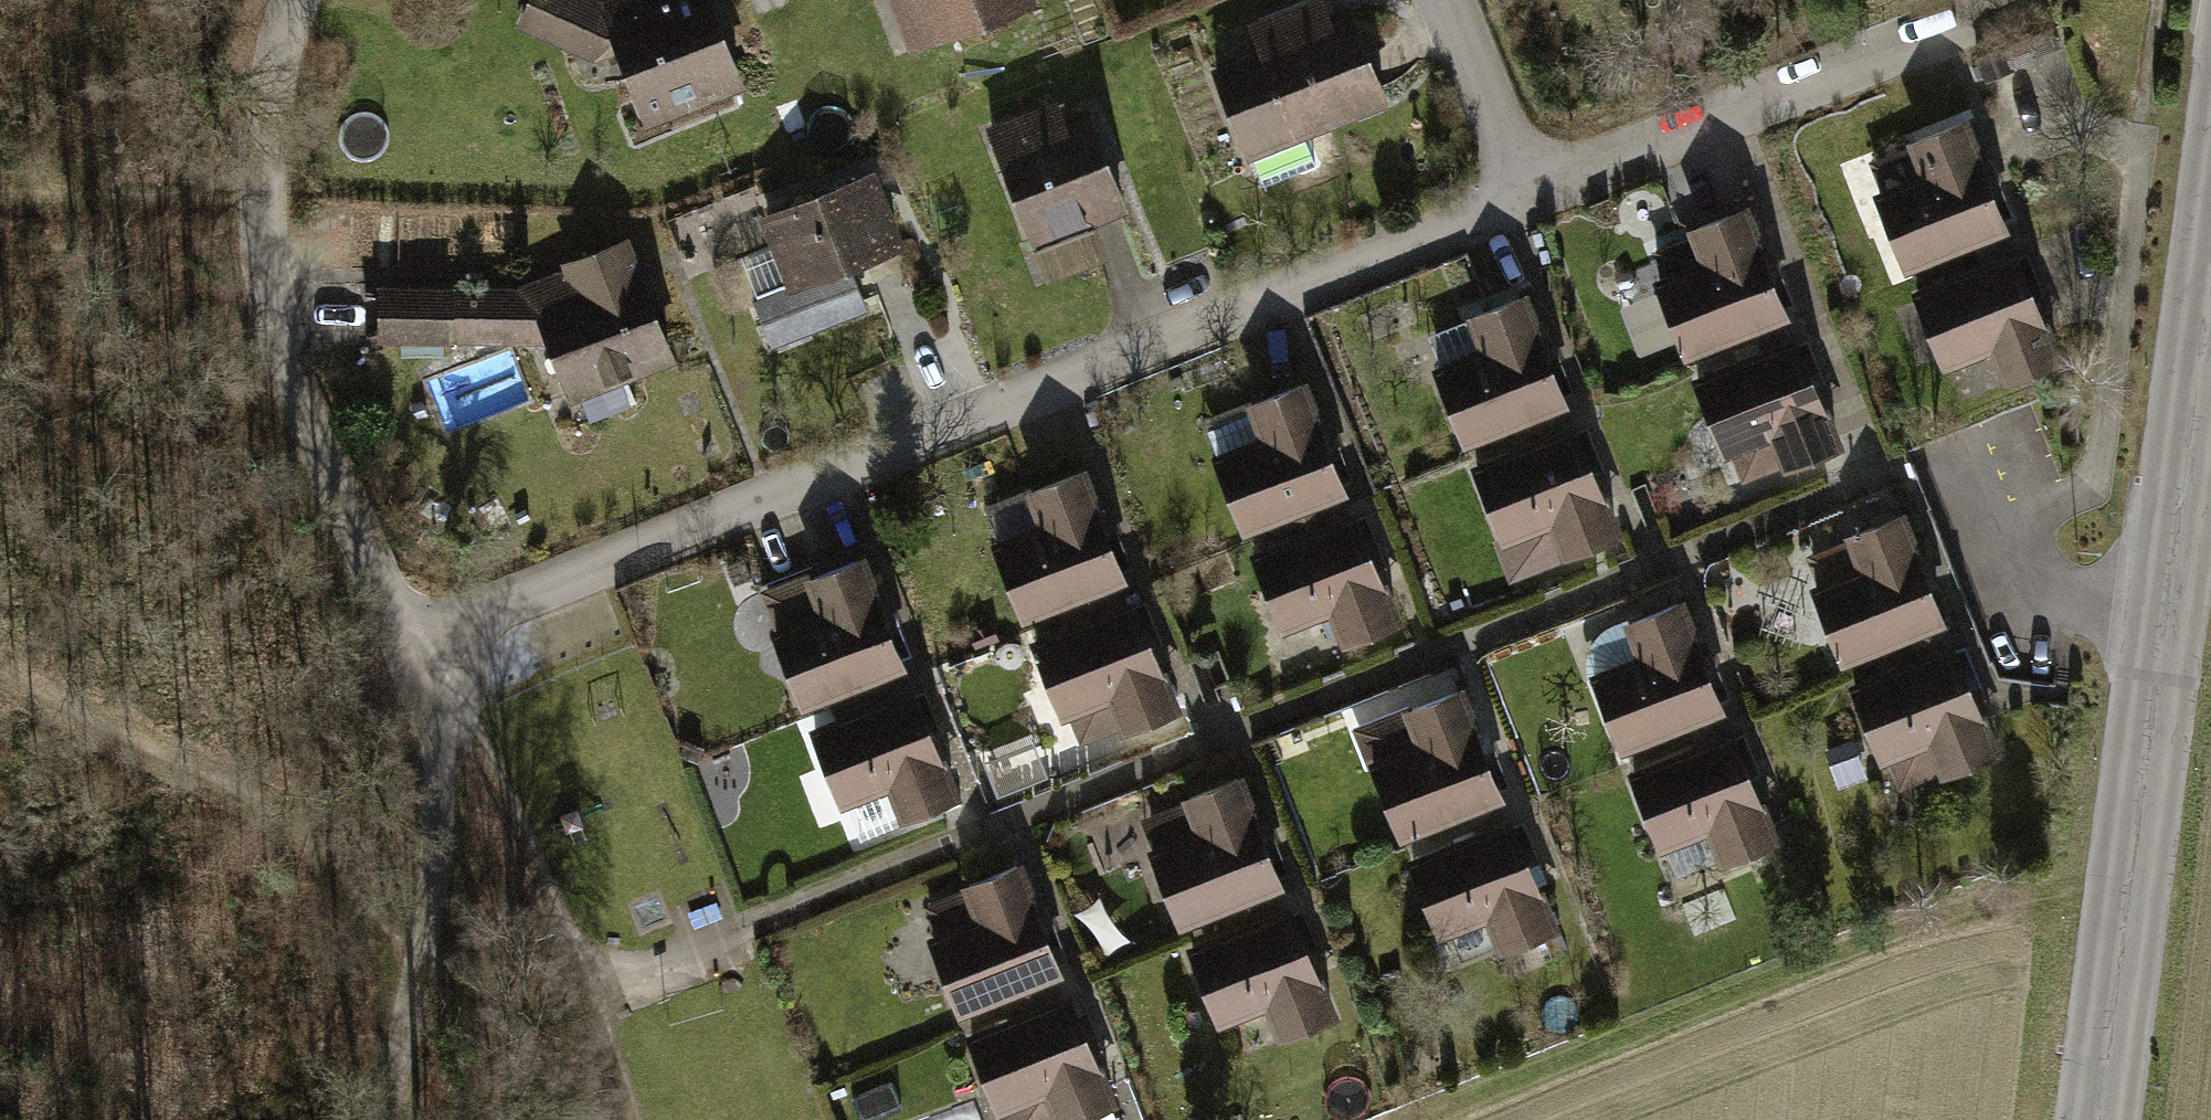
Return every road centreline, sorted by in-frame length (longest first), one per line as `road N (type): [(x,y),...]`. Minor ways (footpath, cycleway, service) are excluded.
road 1 (residential): [(1527,198),(407,645)]
road 2 (tertiary): [(2210,272),(2159,616),(2146,841),(2107,1119)]
road 3 (residential): [(407,645),(293,385),(242,185),(292,0)]
road 4 (residential): [(2028,0),(1527,198)]
road 5 (residential): [(380,1119),(425,916),(436,779),(407,645)]
road 6 (track): [(0,193),(242,185)]
road 7 (residential): [(1527,198),(1464,0)]

